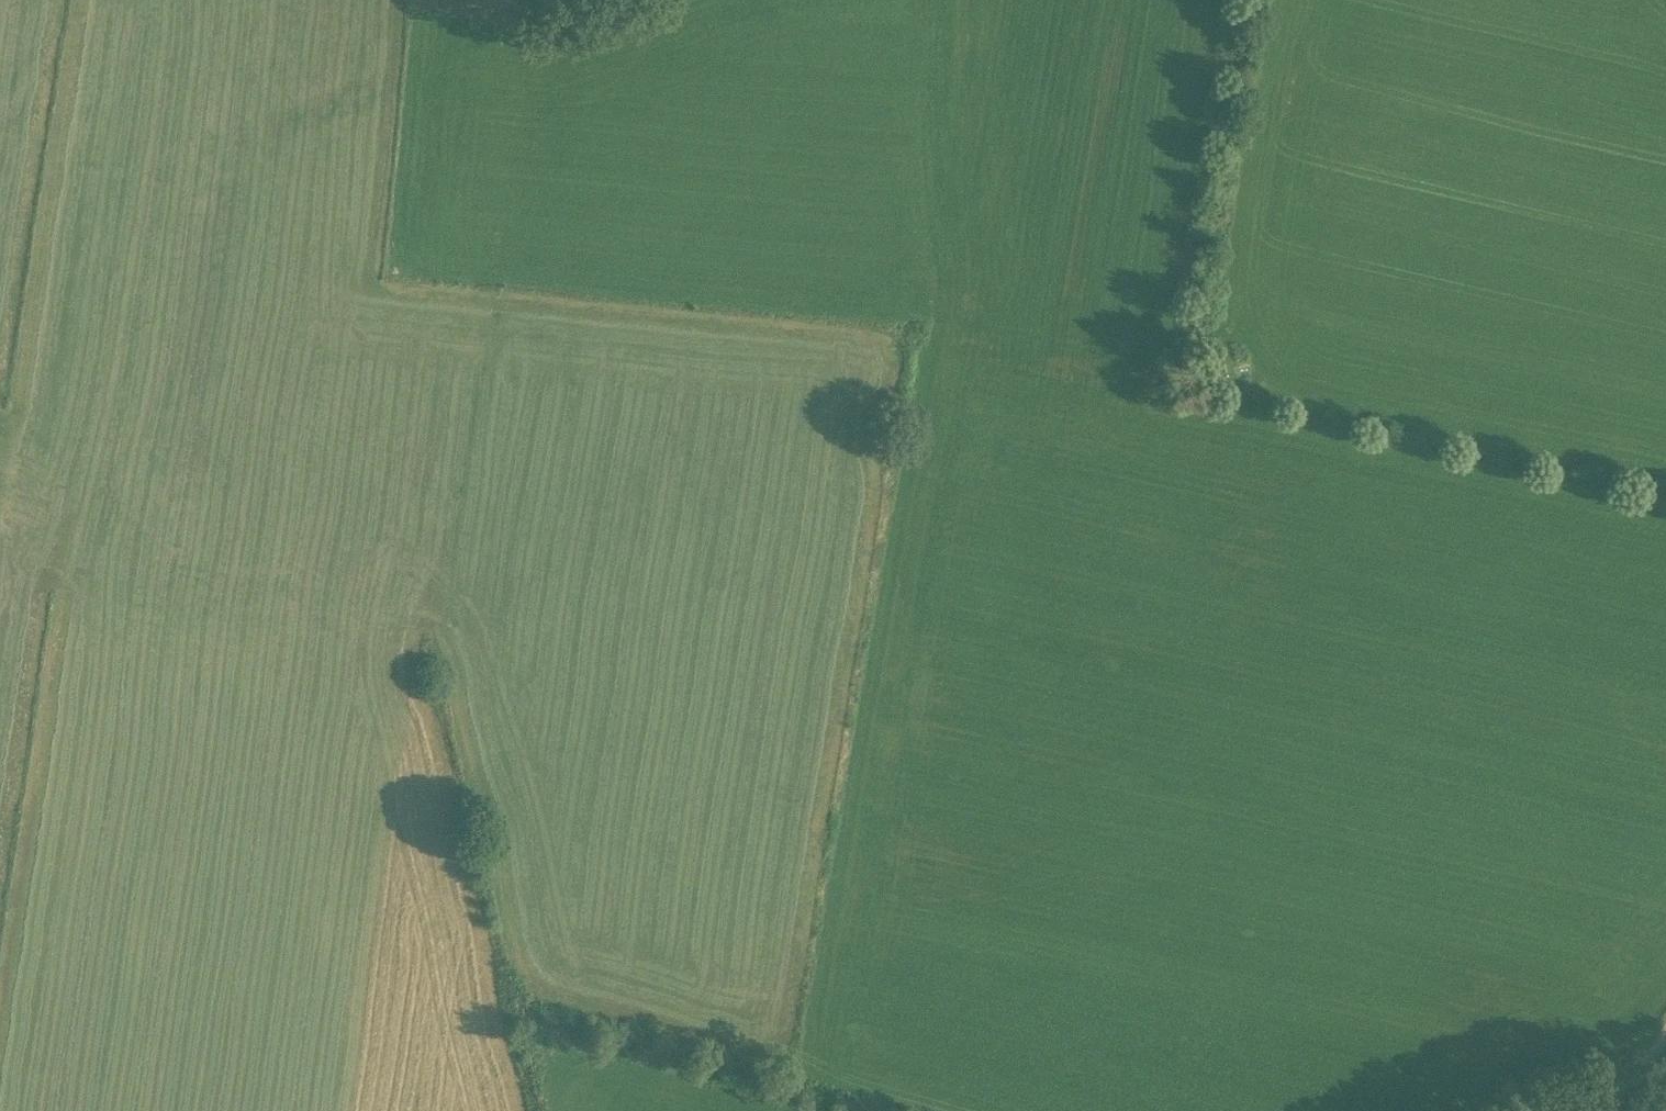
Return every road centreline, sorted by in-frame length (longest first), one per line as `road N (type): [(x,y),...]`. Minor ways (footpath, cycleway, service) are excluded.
road 1 (unclassified): [(1573,1110),(1613,1091),(1665,1029)]

